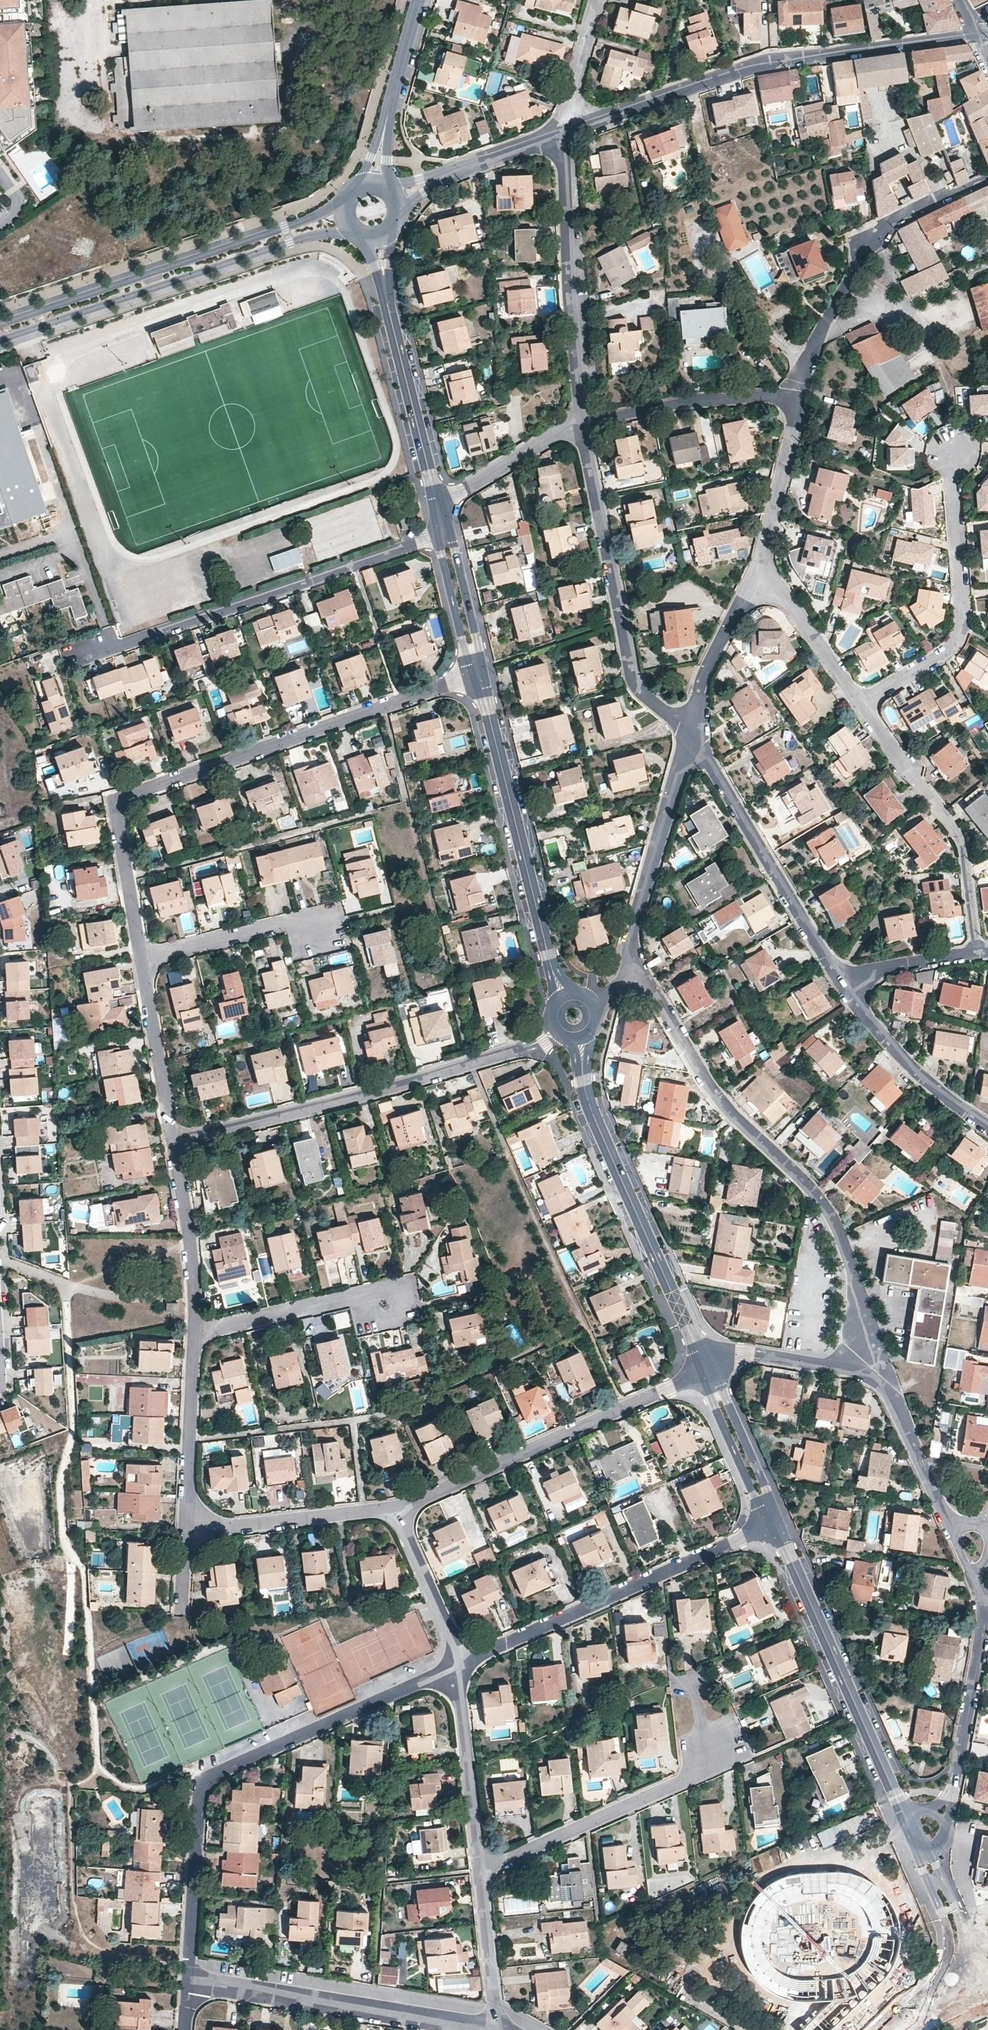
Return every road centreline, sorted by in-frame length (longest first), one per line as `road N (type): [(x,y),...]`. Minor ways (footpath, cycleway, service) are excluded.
road 1 (residential): [(142,960),(120,835),(130,799),(479,671)]
road 2 (residential): [(190,1982),(199,1804),(208,1779),(458,1665)]
road 3 (residential): [(636,967),(710,1091),(833,1221),(877,1365)]
road 4 (residential): [(564,131),(767,61),(976,35)]
road 5 (residential): [(172,1143),(477,1062),(559,1033)]
road 6 (tertiary): [(0,341),(291,242),(357,231)]
road 7 (tertiary): [(347,203),(0,325)]
road 8 (tertiary): [(713,1367),(599,1114),(590,1079),(593,1032)]
road 9 (tertiary): [(570,1039),(599,1140),(702,1372)]
road 10 (residential): [(458,1665),(771,1525)]
road 11 (residential): [(581,425),(634,680),(693,737)]
road 12 (tertiary): [(564,995),(479,671)]
road 13 (residential): [(702,1372),(397,1507)]
road 14 (tertiary): [(771,1525),(903,1824)]
road 15 (tertiary): [(911,1814),(781,1522)]
road 16 (residential): [(190,1982),(494,2029)]
road 17 (residential): [(987,179),(887,227),(869,246),(817,341),(802,399)]
road 18 (residential): [(951,454),(960,634),(948,651),(861,703)]
road 19 (residential): [(847,989),(693,737)]
road 20 (residential): [(564,131),(581,425)]
road 21 (residential): [(861,703),(962,841),(977,953)]
road 22 (residential): [(713,1743),(679,1782),(483,1869)]
road 23 (residential): [(693,737),(634,921),(636,967)]
road 24 (residential): [(581,425),(674,406),(802,399)]
road 25 (residential): [(397,1507),(231,1526),(184,1524)]
road 26 (tertiary): [(391,300),(439,505)]
road 27 (residential): [(483,1869),(458,1665)]
road 28 (residential): [(987,1127),(904,1061),(847,989)]
road 29 (residential): [(975,1590),(982,1633),(954,1781)]
road 30 (residential): [(195,1333),(172,1143)]
road 31 (residential): [(184,1524),(195,1333)]
road 32 (residential): [(802,399),(756,580)]
road 33 (residential): [(172,1143),(142,960)]
road 34 (residential): [(317,934),(294,922),(142,960)]
road 35 (residential): [(877,1365),(950,1532)]
road 36 (residential): [(371,1302),(353,1297),(195,1333)]
road 37 (residential): [(756,580),(707,670),(693,737)]
road 38 (residential): [(458,1665),(397,1507)]
road 39 (tertiary): [(781,1522),(713,1367)]
road 40 (tertiary): [(702,1372),(771,1525)]
road 41 (residential): [(713,1367),(740,1357),(826,1369),(877,1365)]
road 42 (residential): [(756,580),(780,593),(861,703)]
road 43 (residential): [(439,505),(581,425)]
road 44 (residential): [(494,2029),(483,1869)]
road 45 (tertiary): [(448,540),(443,551),(466,650),(479,671)]
road 46 (tertiary): [(479,671),(480,646),(456,547),(448,540)]
road 47 (residential): [(977,953),(889,967),(847,989)]
road 48 (residential): [(596,0),(564,131)]
road 49 (residential): [(450,173),(564,131)]

